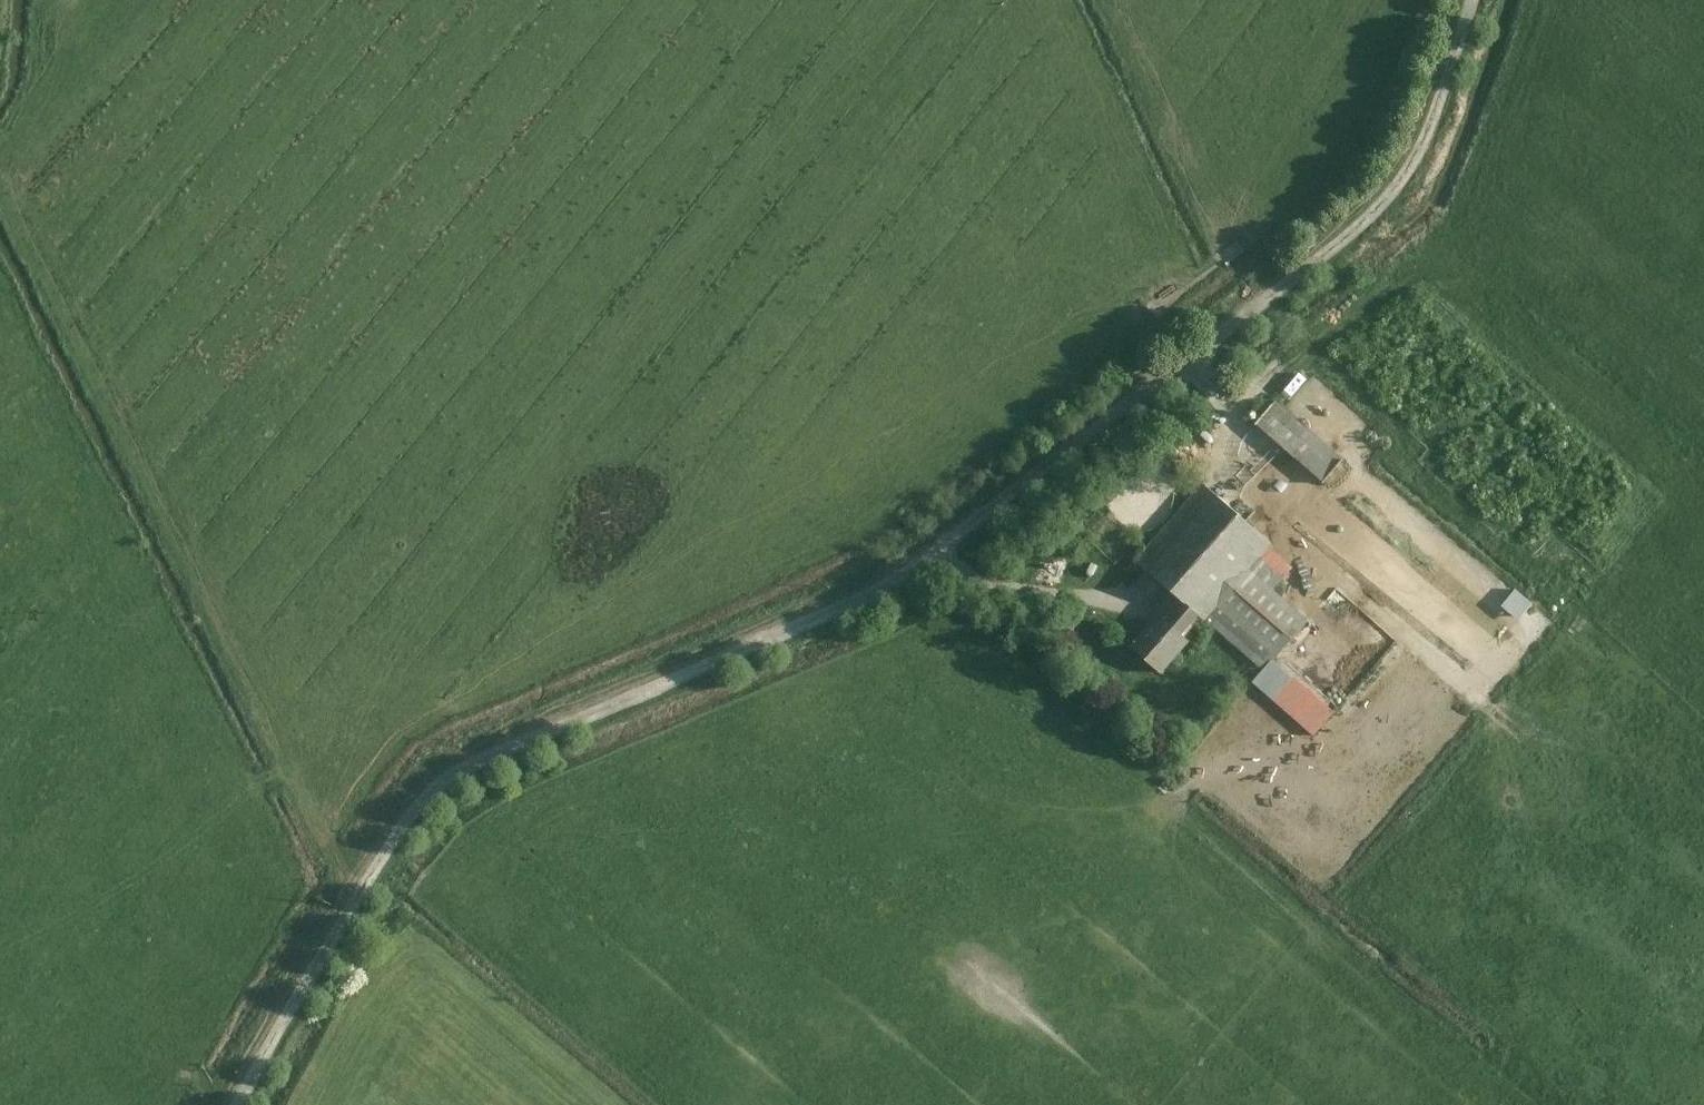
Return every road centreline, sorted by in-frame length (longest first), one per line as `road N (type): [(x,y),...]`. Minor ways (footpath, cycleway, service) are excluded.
road 1 (unclassified): [(233,1104),(406,818),(455,774),(922,564),(1370,213),(1407,173),(1430,129),(1472,0)]

